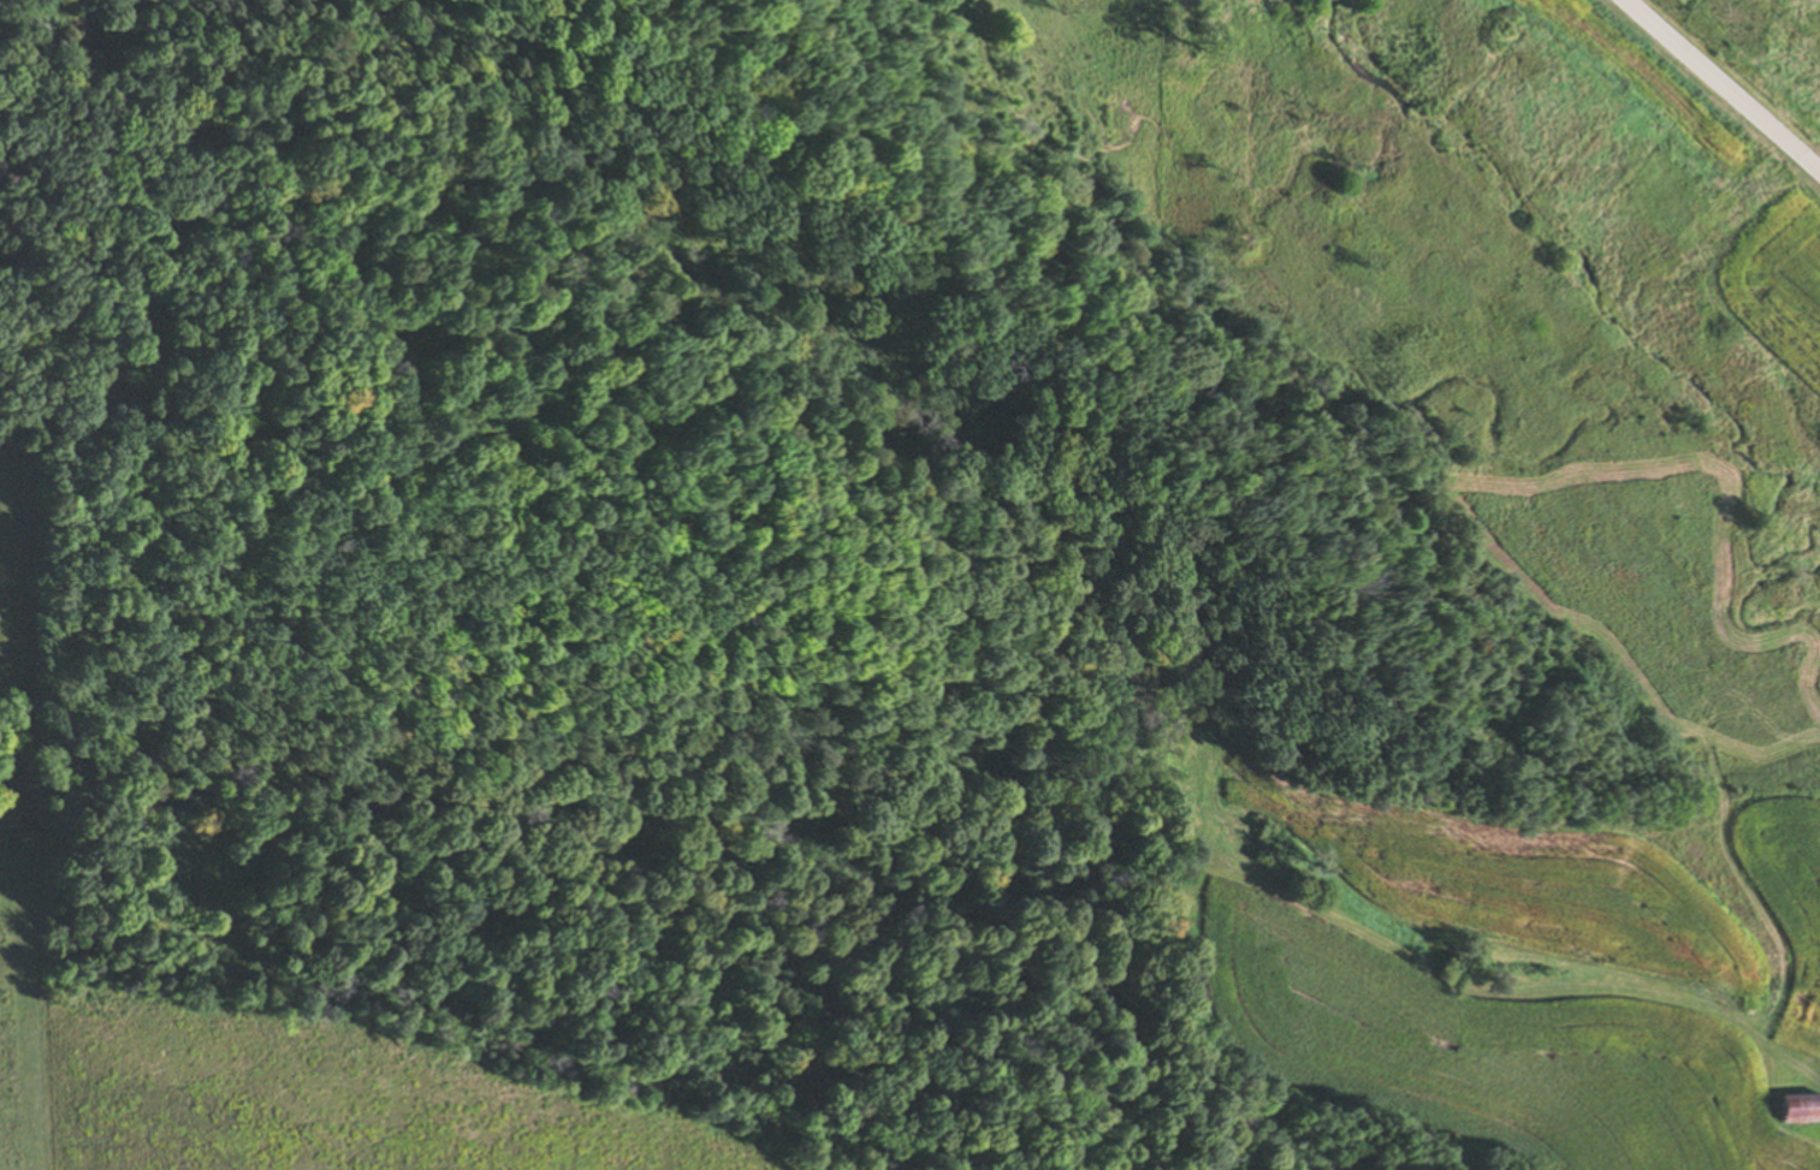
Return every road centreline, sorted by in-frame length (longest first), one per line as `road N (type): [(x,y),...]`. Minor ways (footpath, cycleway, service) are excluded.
road 1 (secondary): [(1628,0),(1819,165)]

